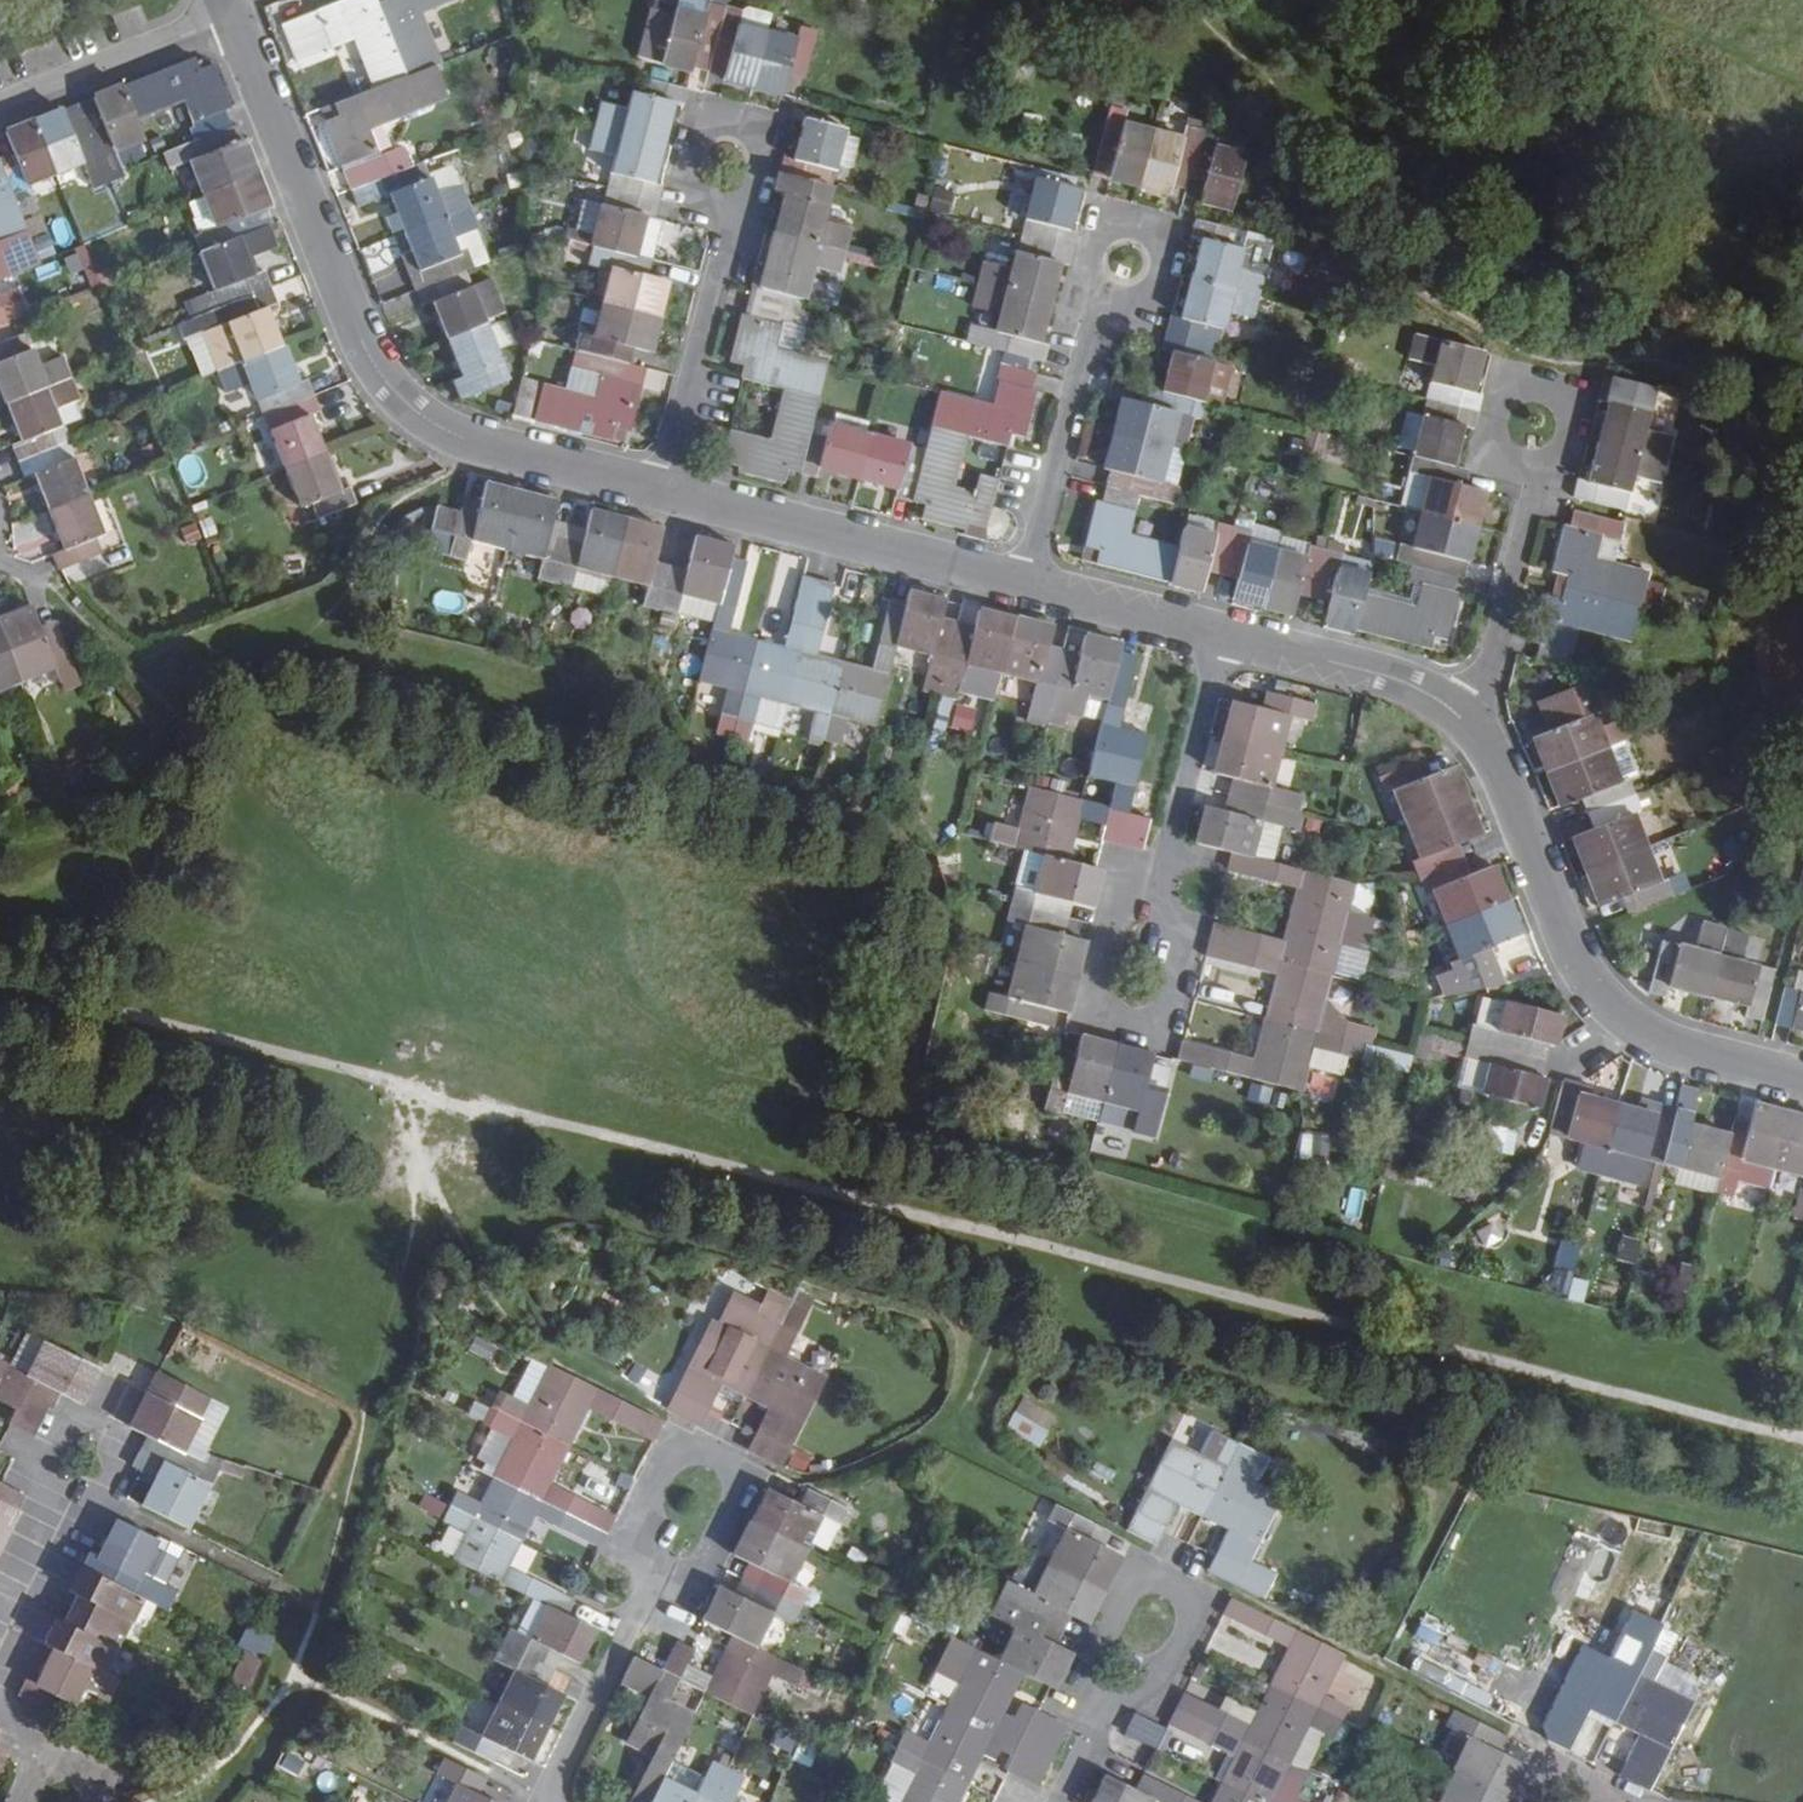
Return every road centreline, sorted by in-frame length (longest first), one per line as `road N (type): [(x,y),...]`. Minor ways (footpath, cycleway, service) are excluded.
road 1 (residential): [(667,492),(488,450),(429,421),(386,383),(361,341),(233,18)]
road 2 (residential): [(1802,1081),(1667,1045),(1605,1003),(1575,960),(1490,753),(1460,714)]
road 3 (residential): [(1023,583),(667,492)]
road 4 (residential): [(1136,966),(1225,636)]
road 5 (residential): [(1127,262),(1101,304),(1023,583)]
road 6 (residential): [(722,164),(736,209),(667,492)]
road 7 (residential): [(545,1801),(685,1511)]
road 8 (residential): [(1534,424),(1543,478),(1494,660),(1460,714)]
road 9 (residential): [(0,109),(233,18)]
road 10 (residential): [(1460,714),(1399,680),(1225,636)]
road 11 (residential): [(1225,636),(1023,583)]
road 12 (residential): [(1059,1801),(1149,1613)]
road 13 (residential): [(70,1511),(0,1674)]
road 14 (residential): [(70,1511),(103,1511),(119,1496),(122,1474),(102,1447),(66,1449)]

